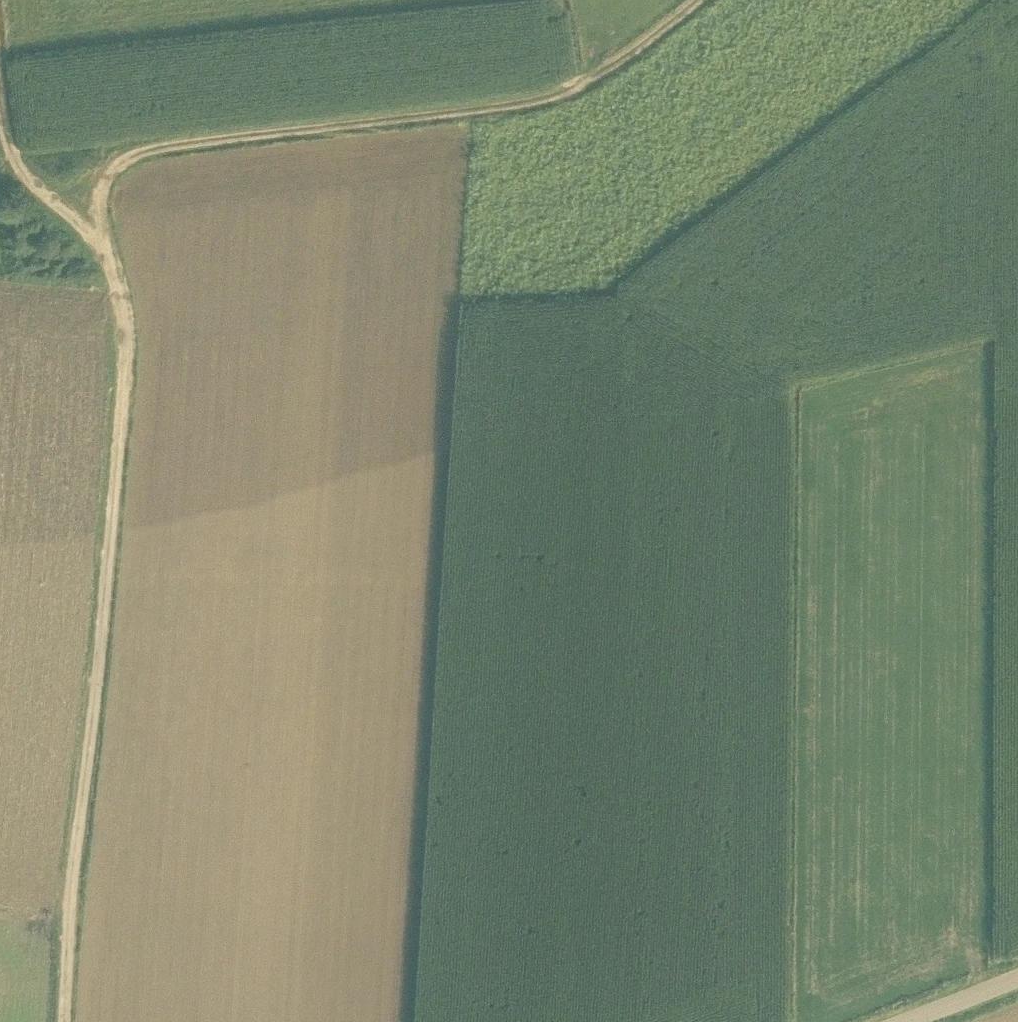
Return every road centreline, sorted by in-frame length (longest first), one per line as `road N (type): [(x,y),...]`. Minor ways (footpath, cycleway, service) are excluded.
road 1 (track): [(91,216),(121,301),(105,633),(67,1021)]
road 2 (track): [(695,0),(591,83),(525,104),(143,152),(106,187),(91,216)]
road 3 (track): [(0,116),(7,145),(43,195),(72,217),(91,216)]

